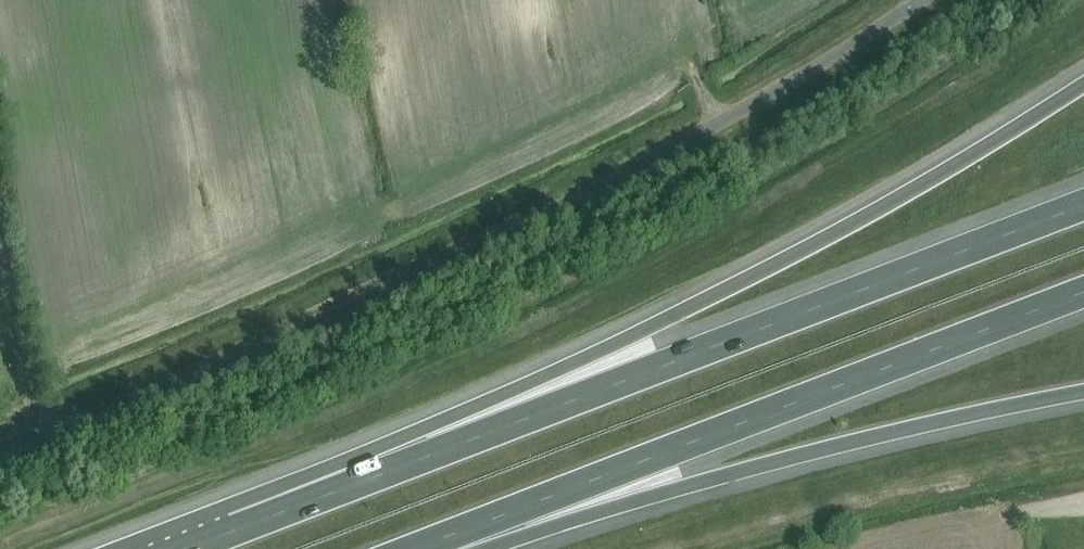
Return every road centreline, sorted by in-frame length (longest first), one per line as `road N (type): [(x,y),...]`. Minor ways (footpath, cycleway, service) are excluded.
road 1 (unclassified): [(0,468),(597,190),(918,0)]
road 2 (motorway): [(1083,84),(920,188),(770,267),(234,530)]
road 3 (motorway): [(1083,205),(234,530)]
road 4 (motorway): [(440,540),(1083,292)]
road 5 (motorway): [(440,540),(1083,393)]

